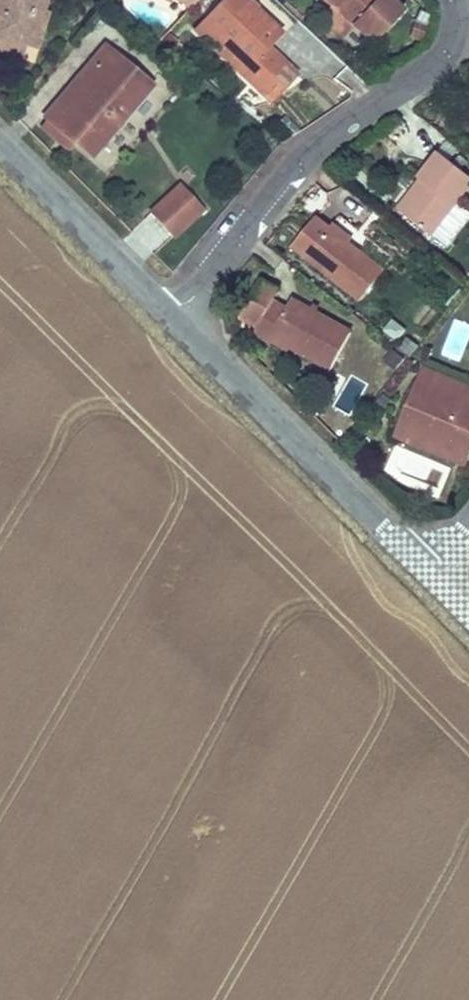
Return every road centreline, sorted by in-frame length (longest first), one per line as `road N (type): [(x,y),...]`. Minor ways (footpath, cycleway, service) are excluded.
road 1 (residential): [(454,0),(452,38),(433,61),(299,152),(172,322)]
road 2 (residential): [(431,577),(172,322)]
road 3 (residential): [(172,322),(0,150)]

